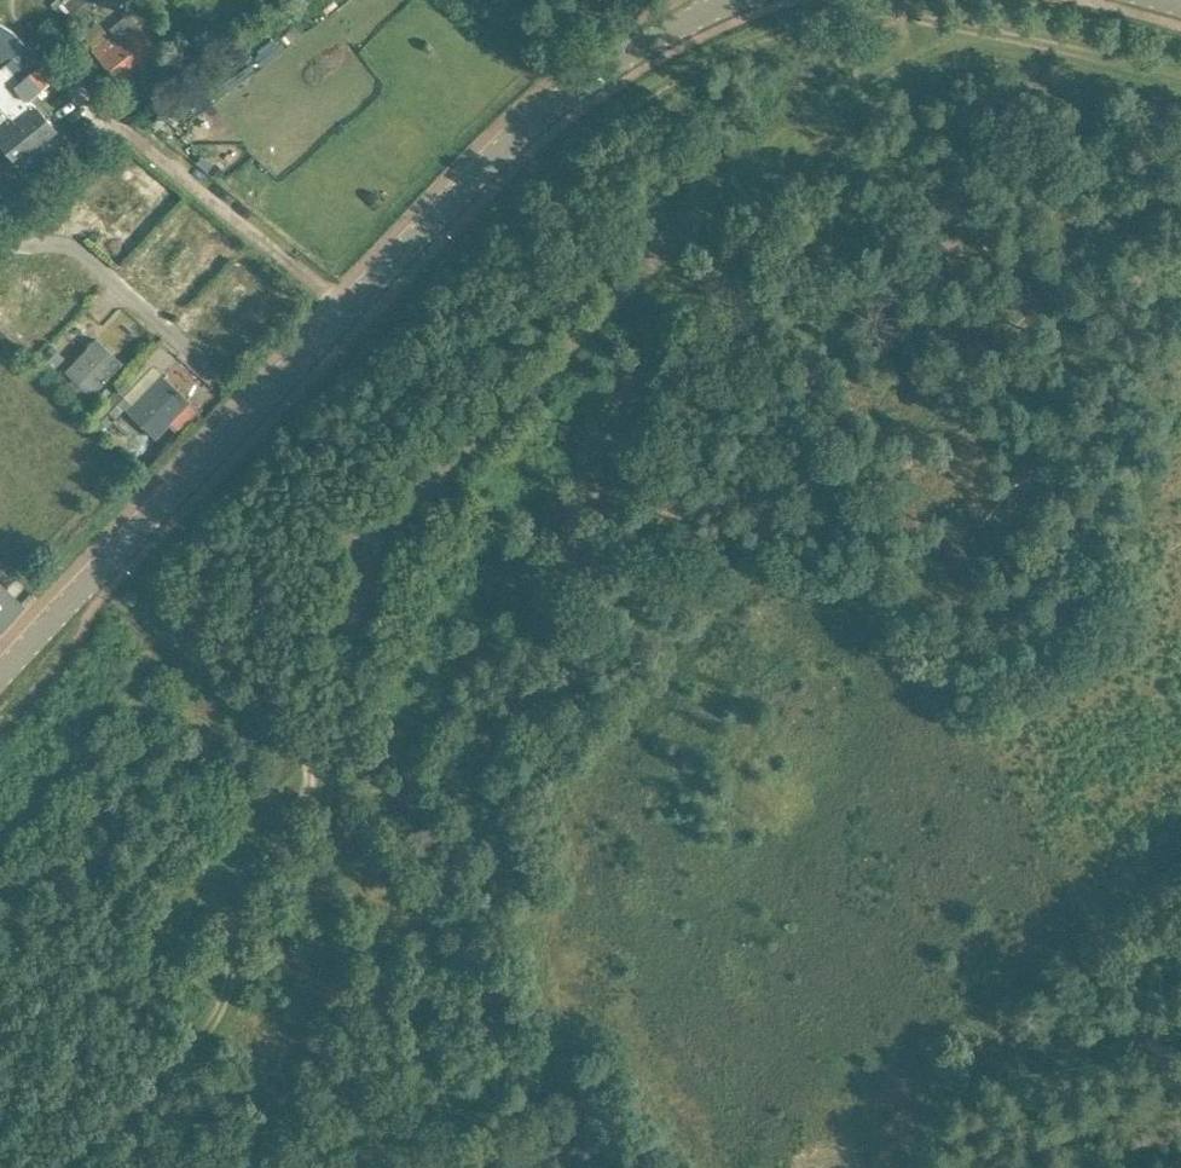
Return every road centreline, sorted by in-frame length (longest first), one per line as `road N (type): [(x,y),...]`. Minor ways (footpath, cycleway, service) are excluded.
road 1 (tertiary): [(0,678),(535,120),(622,58),(737,0)]

